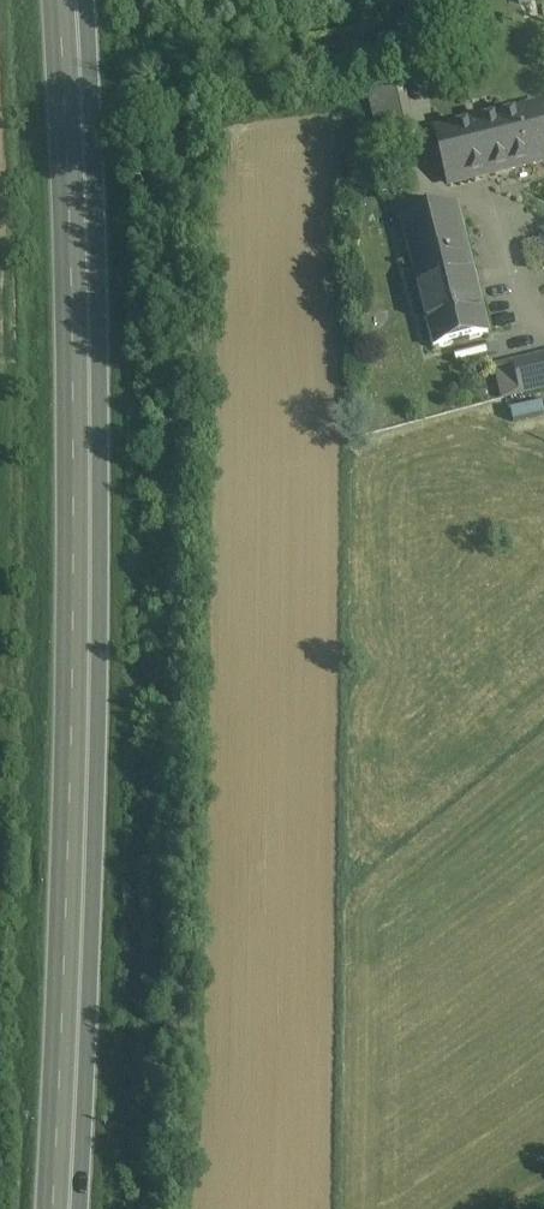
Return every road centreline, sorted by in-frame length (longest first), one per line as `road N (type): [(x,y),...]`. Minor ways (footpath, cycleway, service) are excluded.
road 1 (trunk): [(67,0),(81,420),(63,1208)]

